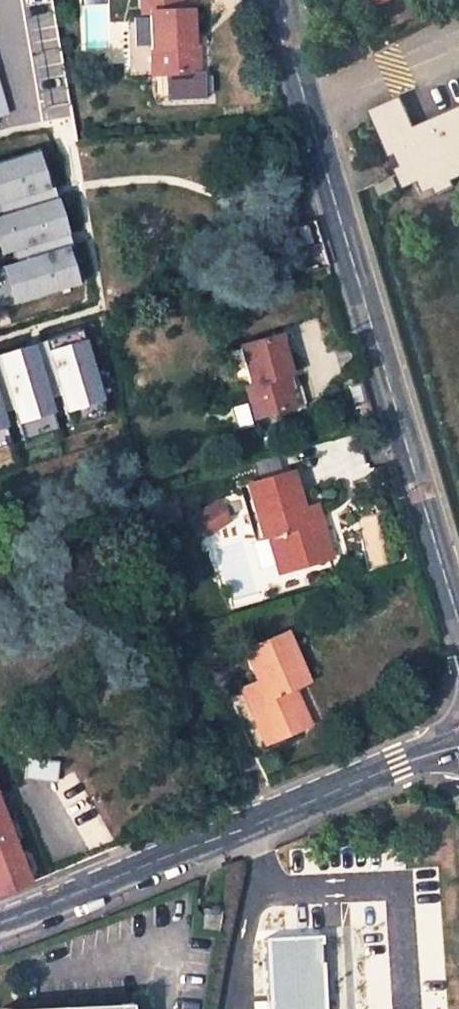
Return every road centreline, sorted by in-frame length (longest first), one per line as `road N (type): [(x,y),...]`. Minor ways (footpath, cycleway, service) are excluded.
road 1 (unclassified): [(280,0),(458,637)]
road 2 (unclassified): [(458,733),(0,921)]

